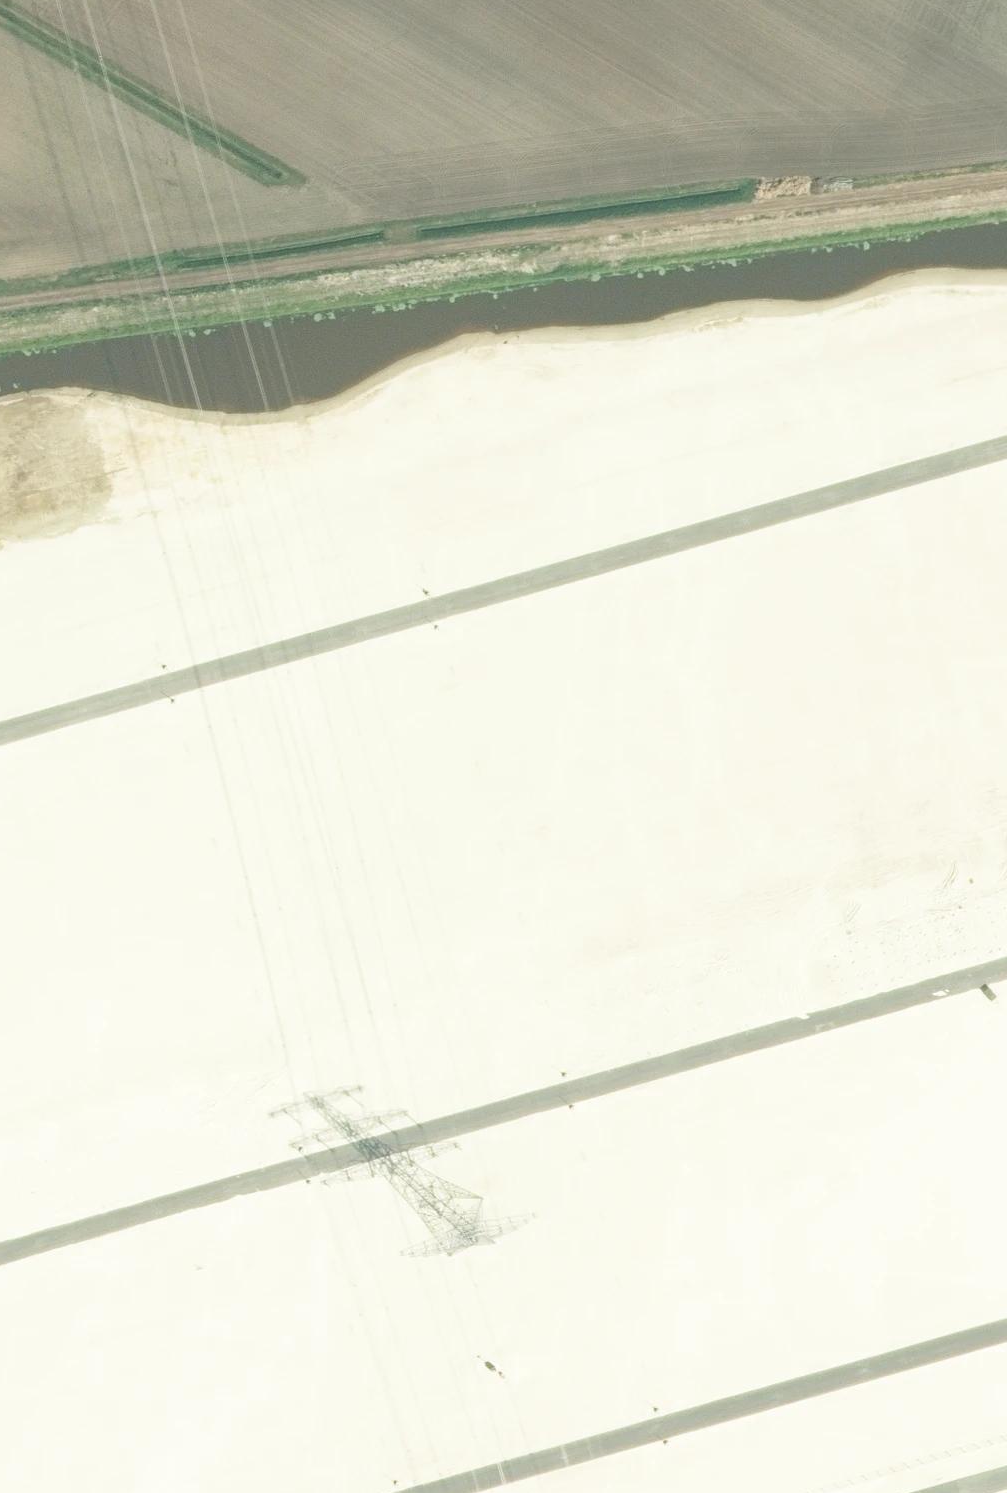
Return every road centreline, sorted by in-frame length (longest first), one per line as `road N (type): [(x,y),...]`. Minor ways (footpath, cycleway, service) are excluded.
road 1 (track): [(1006,172),(0,301)]

